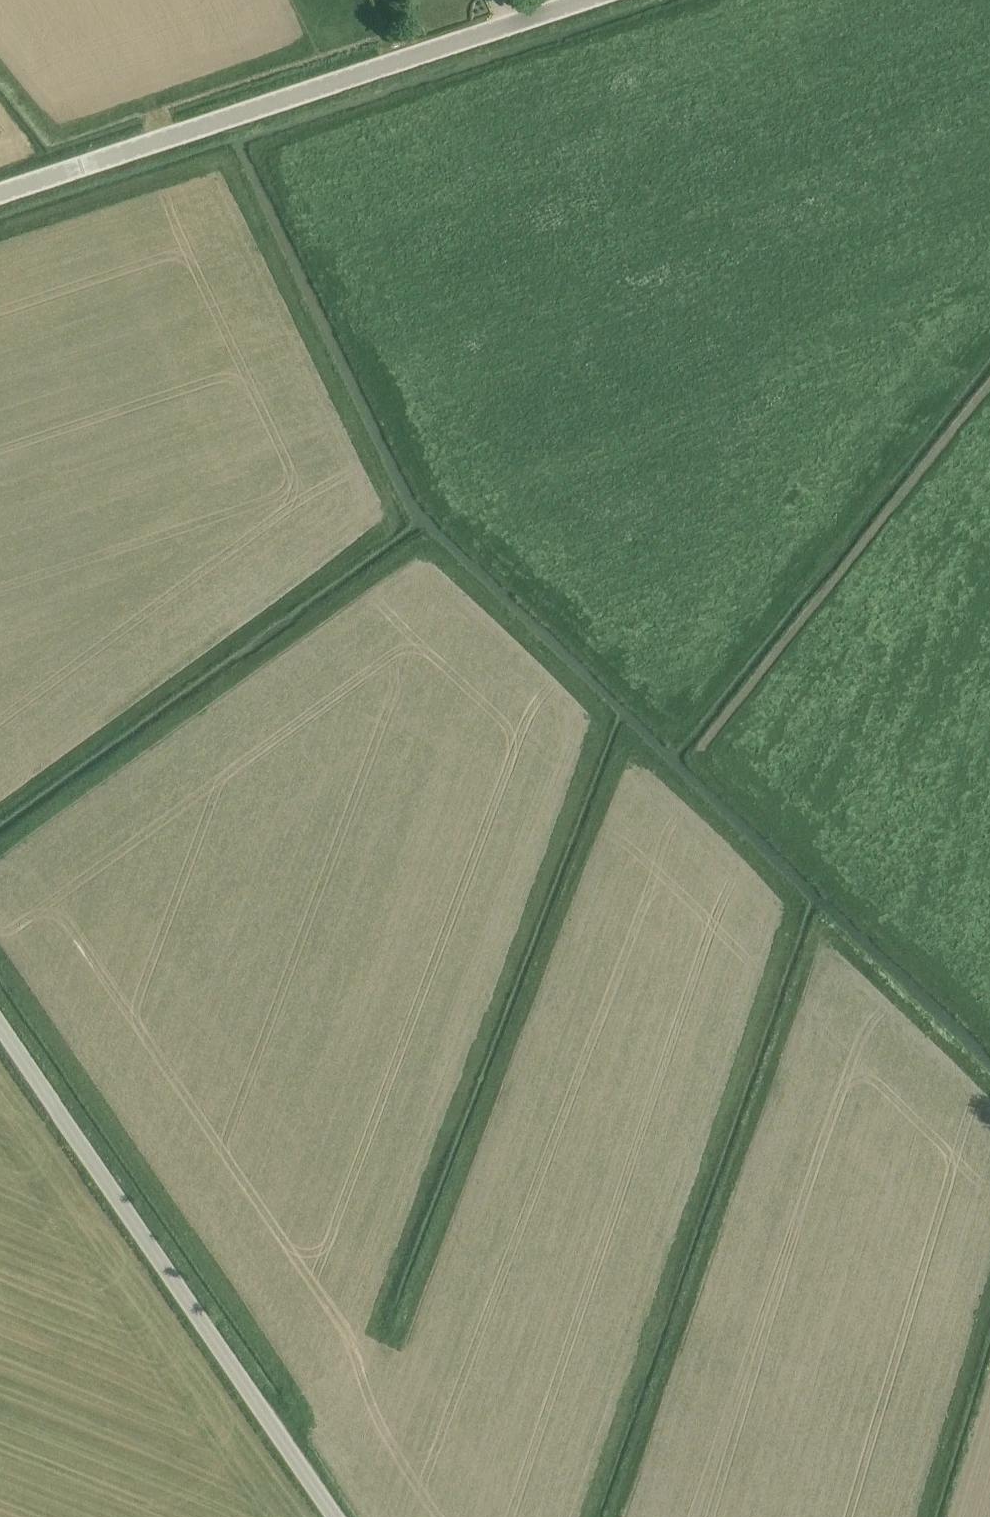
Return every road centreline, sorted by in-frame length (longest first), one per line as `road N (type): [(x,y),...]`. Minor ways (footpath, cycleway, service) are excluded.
road 1 (unclassified): [(0,195),(581,0)]
road 2 (unclassified): [(335,1516),(0,1029)]

